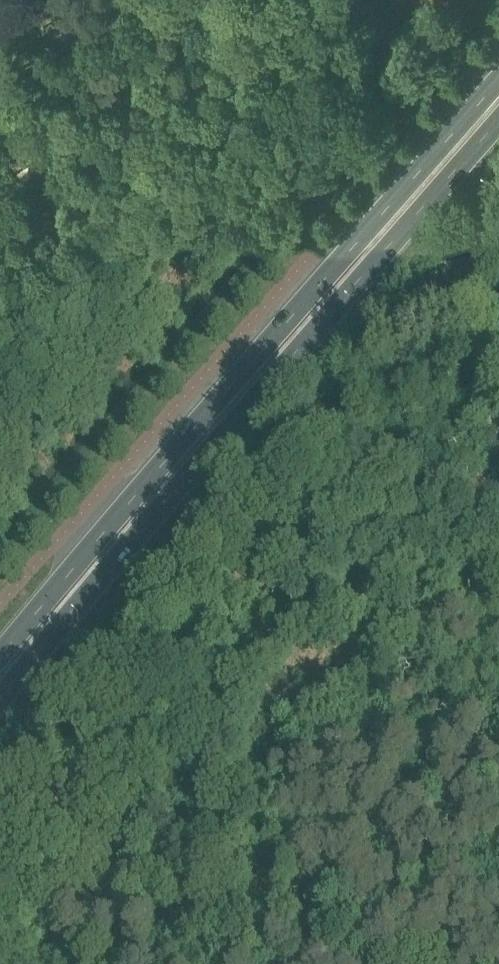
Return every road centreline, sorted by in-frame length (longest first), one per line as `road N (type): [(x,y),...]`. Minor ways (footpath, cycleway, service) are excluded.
road 1 (primary): [(0,700),(498,120)]
road 2 (primary): [(498,79),(0,657)]
road 3 (track): [(0,888),(28,857),(104,826),(229,714),(294,626),(469,491),(498,456)]

